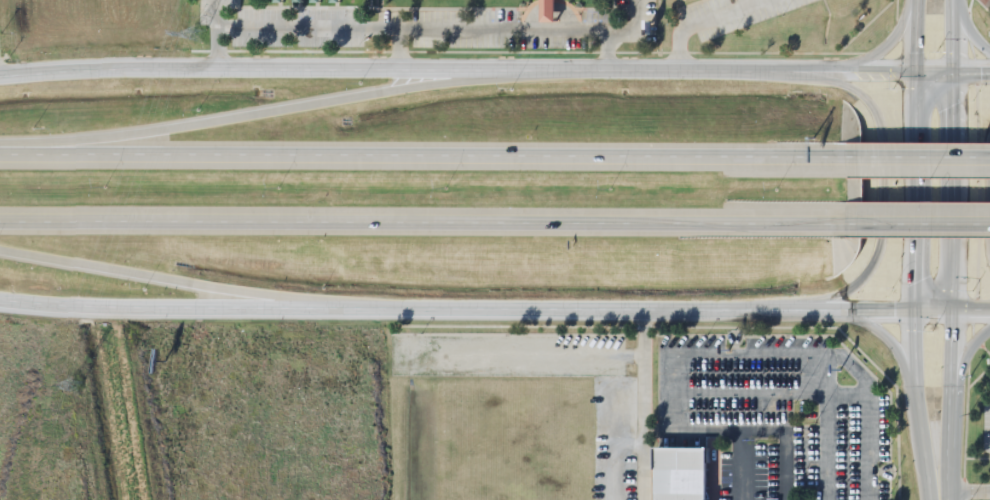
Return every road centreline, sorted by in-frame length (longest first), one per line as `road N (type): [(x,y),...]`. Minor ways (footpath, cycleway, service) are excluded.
road 1 (secondary): [(0,302),(142,311),(989,313)]
road 2 (secondary): [(954,72),(0,71)]
road 3 (motorway): [(0,221),(847,223)]
road 4 (motorway): [(845,158),(0,155)]
road 5 (motorway): [(524,71),(154,131),(0,143)]
road 6 (tertiary): [(918,0),(913,312),(929,499)]
road 7 (tertiary): [(948,499),(954,72)]
road 8 (motorway): [(0,254),(371,311)]
road 9 (secondary): [(795,313),(841,295),(869,267),(879,135),(862,98),(795,70)]
road 10 (motorway): [(989,159),(845,158)]
road 11 (motorway): [(847,223),(989,224)]
road 12 (secondary): [(989,129),(983,182),(989,264)]

